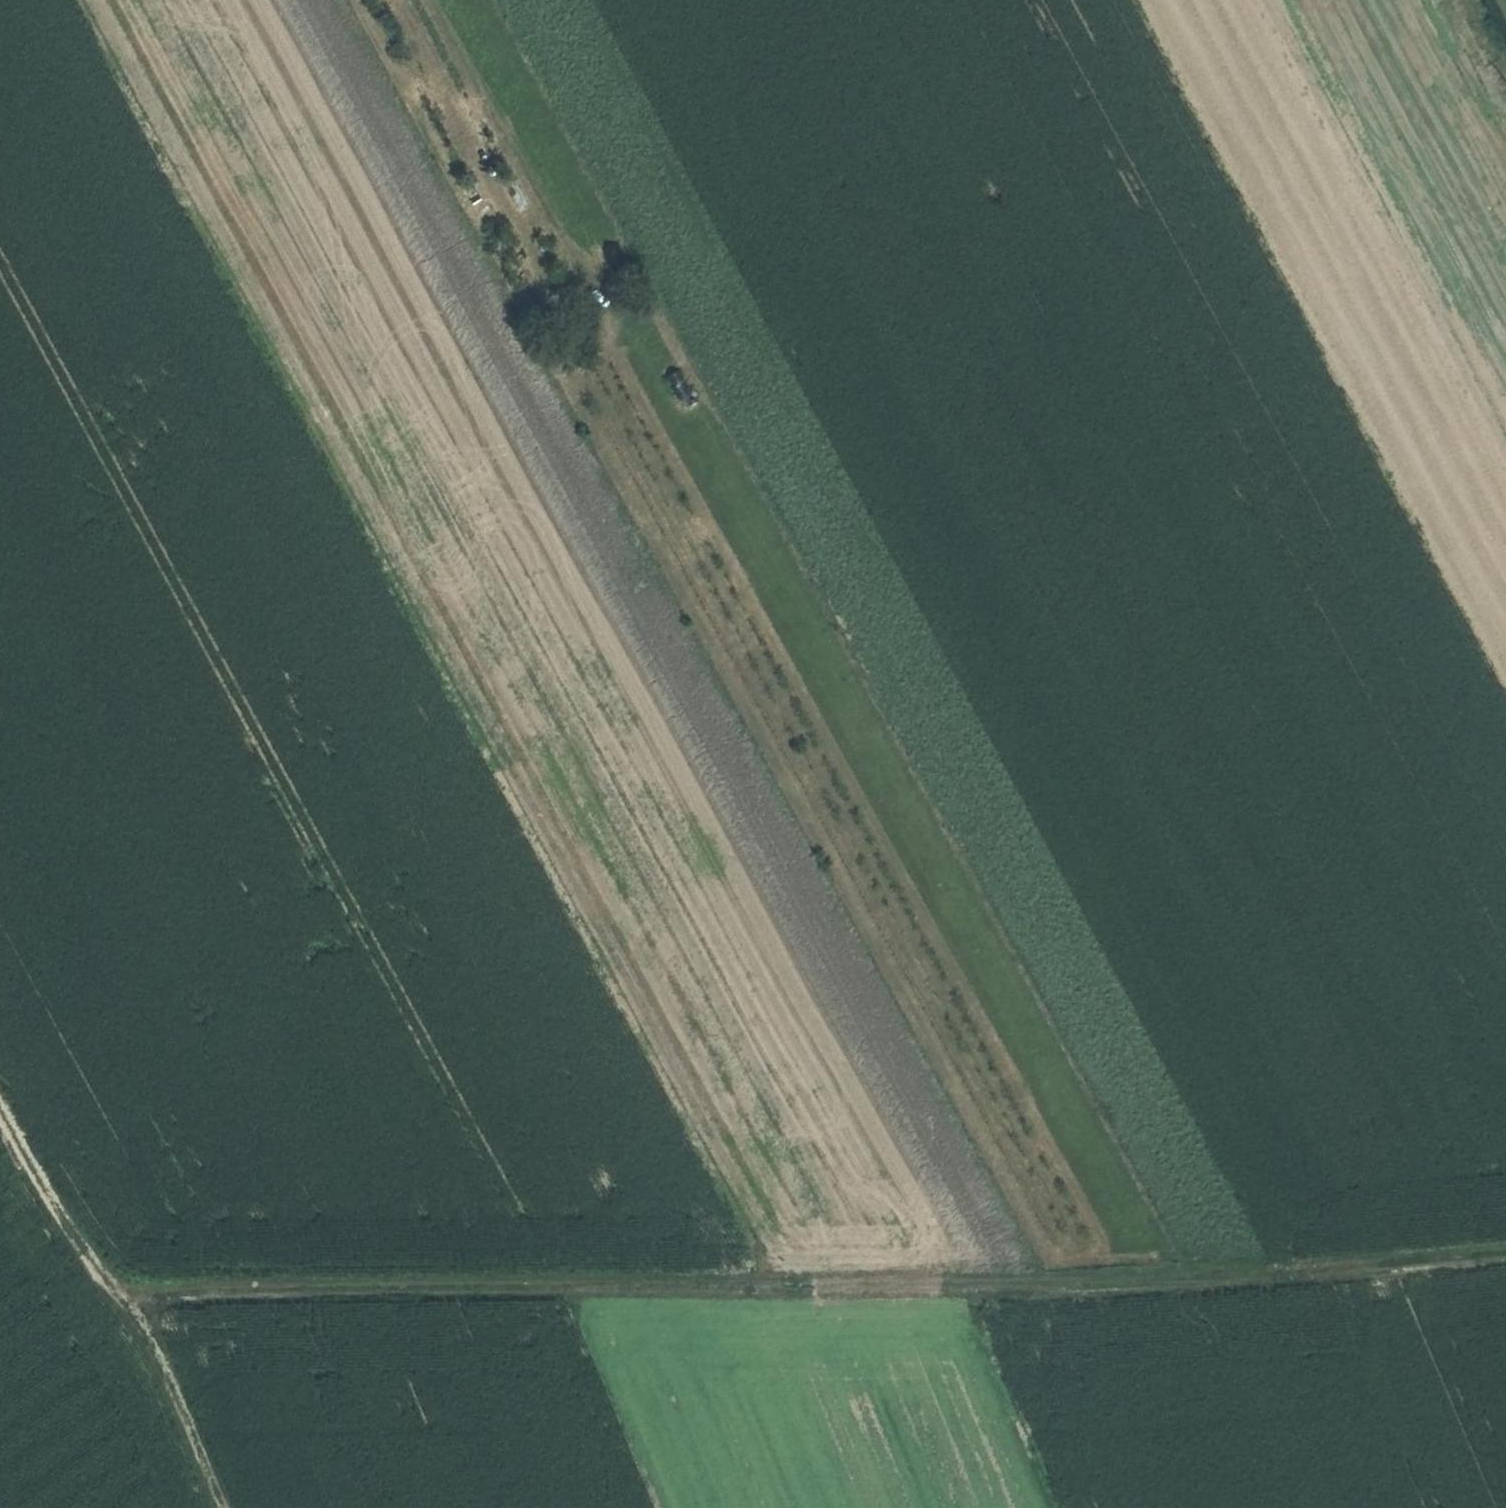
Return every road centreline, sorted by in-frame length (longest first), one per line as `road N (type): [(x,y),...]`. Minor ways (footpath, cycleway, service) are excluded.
road 1 (track): [(0,1107),(88,1260),(123,1298),(1063,1284),(1505,1251)]
road 2 (track): [(224,1507),(158,1351),(123,1298)]

